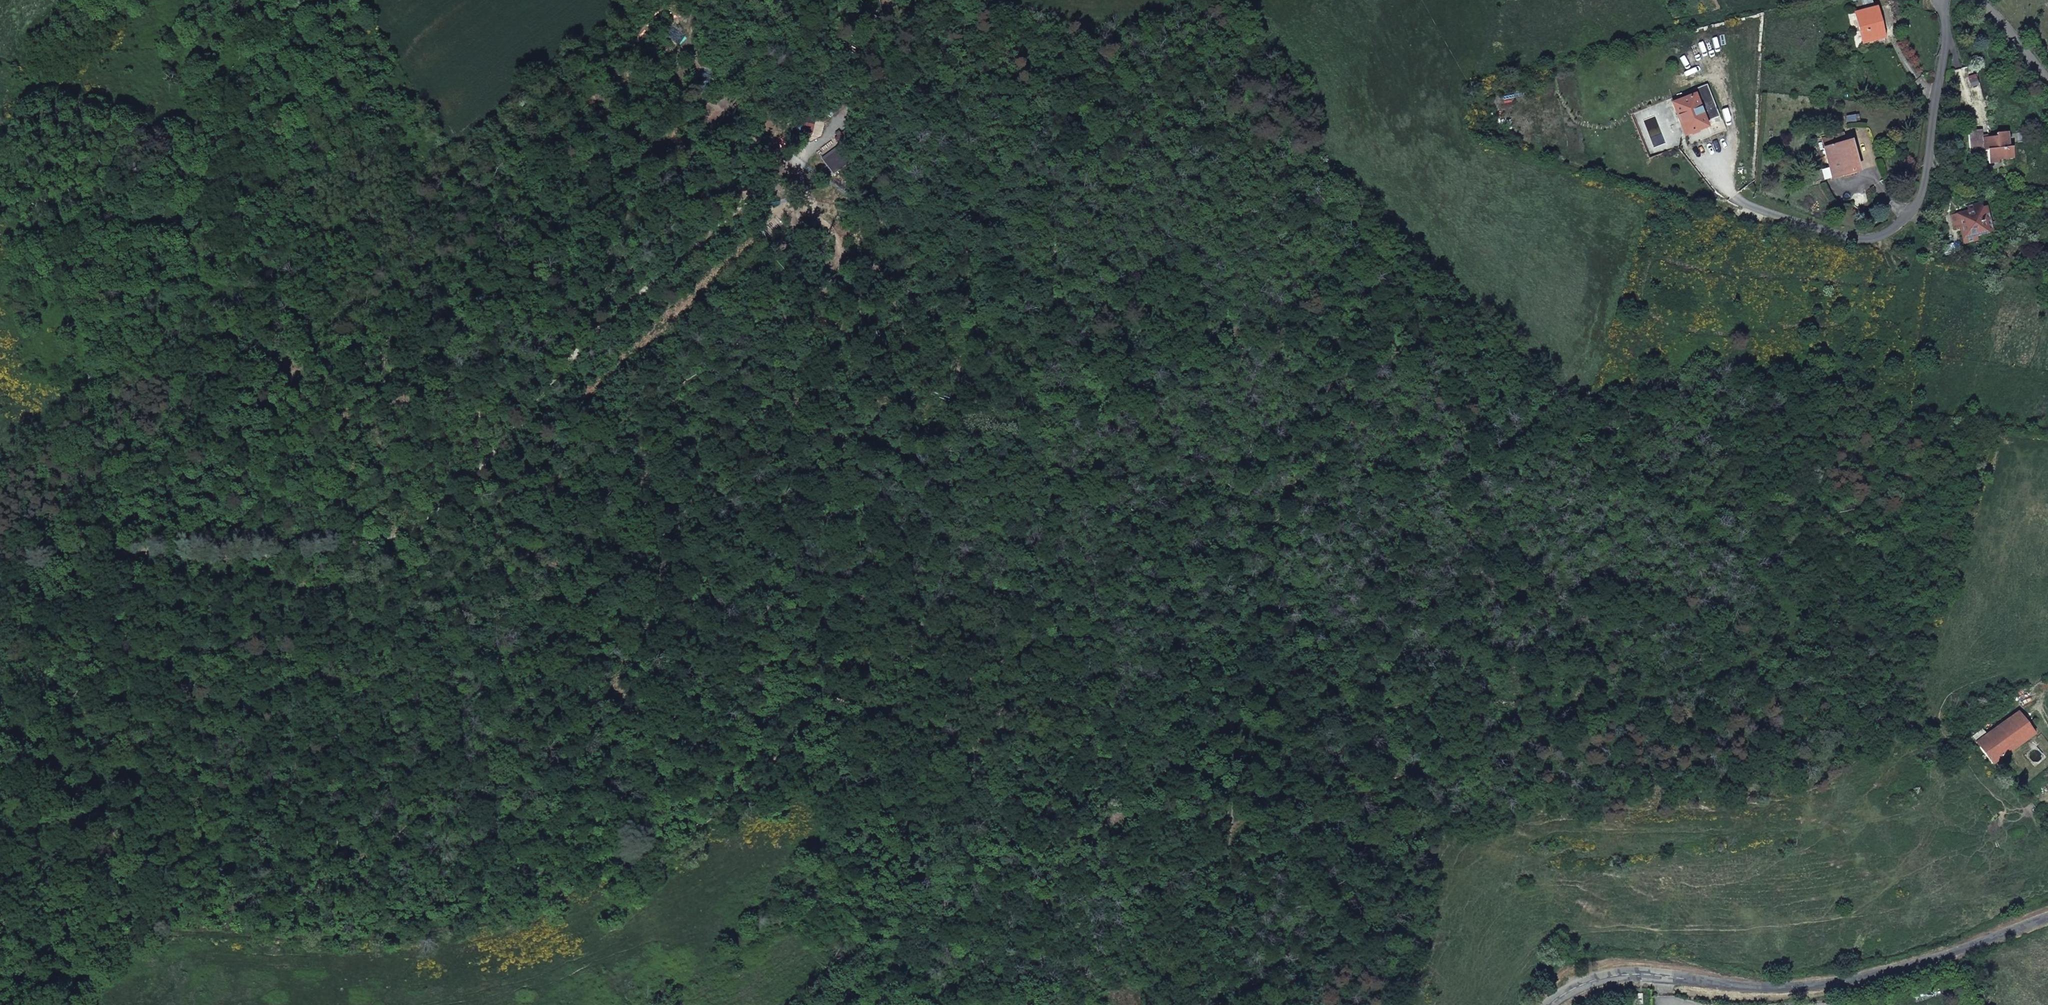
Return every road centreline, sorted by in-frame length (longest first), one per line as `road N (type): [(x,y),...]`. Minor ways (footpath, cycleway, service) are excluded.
road 1 (unclassified): [(1551,1004),(1597,979),(1633,974),(1749,985),(1856,979),(2047,917)]
road 2 (residential): [(1943,0),(1945,48),(1926,169),(1902,222),(1863,240),(1730,195)]

